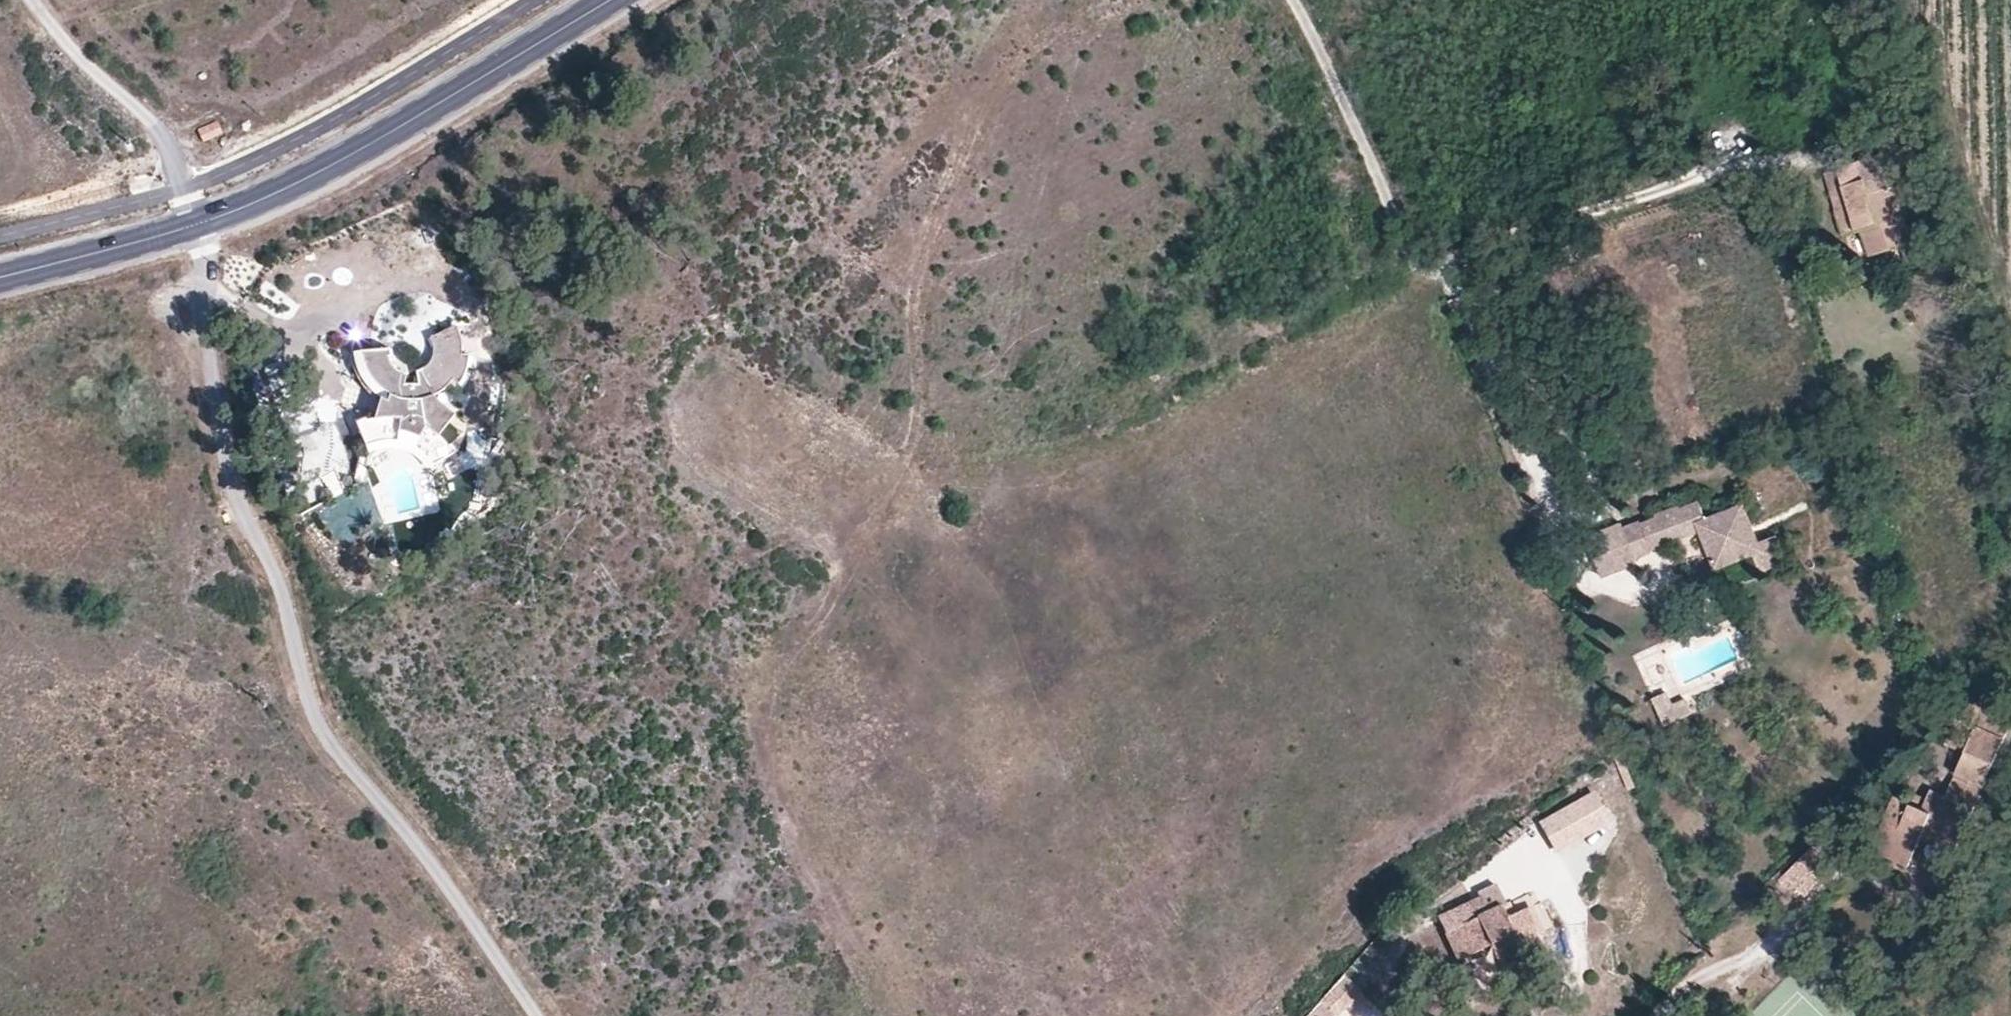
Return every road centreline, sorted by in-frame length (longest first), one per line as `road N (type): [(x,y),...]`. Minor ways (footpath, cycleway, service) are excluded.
road 1 (unclassified): [(532,1015),(302,700),(274,581),(235,509),(198,224)]
road 2 (tertiary): [(198,224),(289,189),(604,0)]
road 3 (track): [(198,224),(158,130),(67,41),(40,0)]
road 4 (tertiary): [(0,276),(198,224)]

